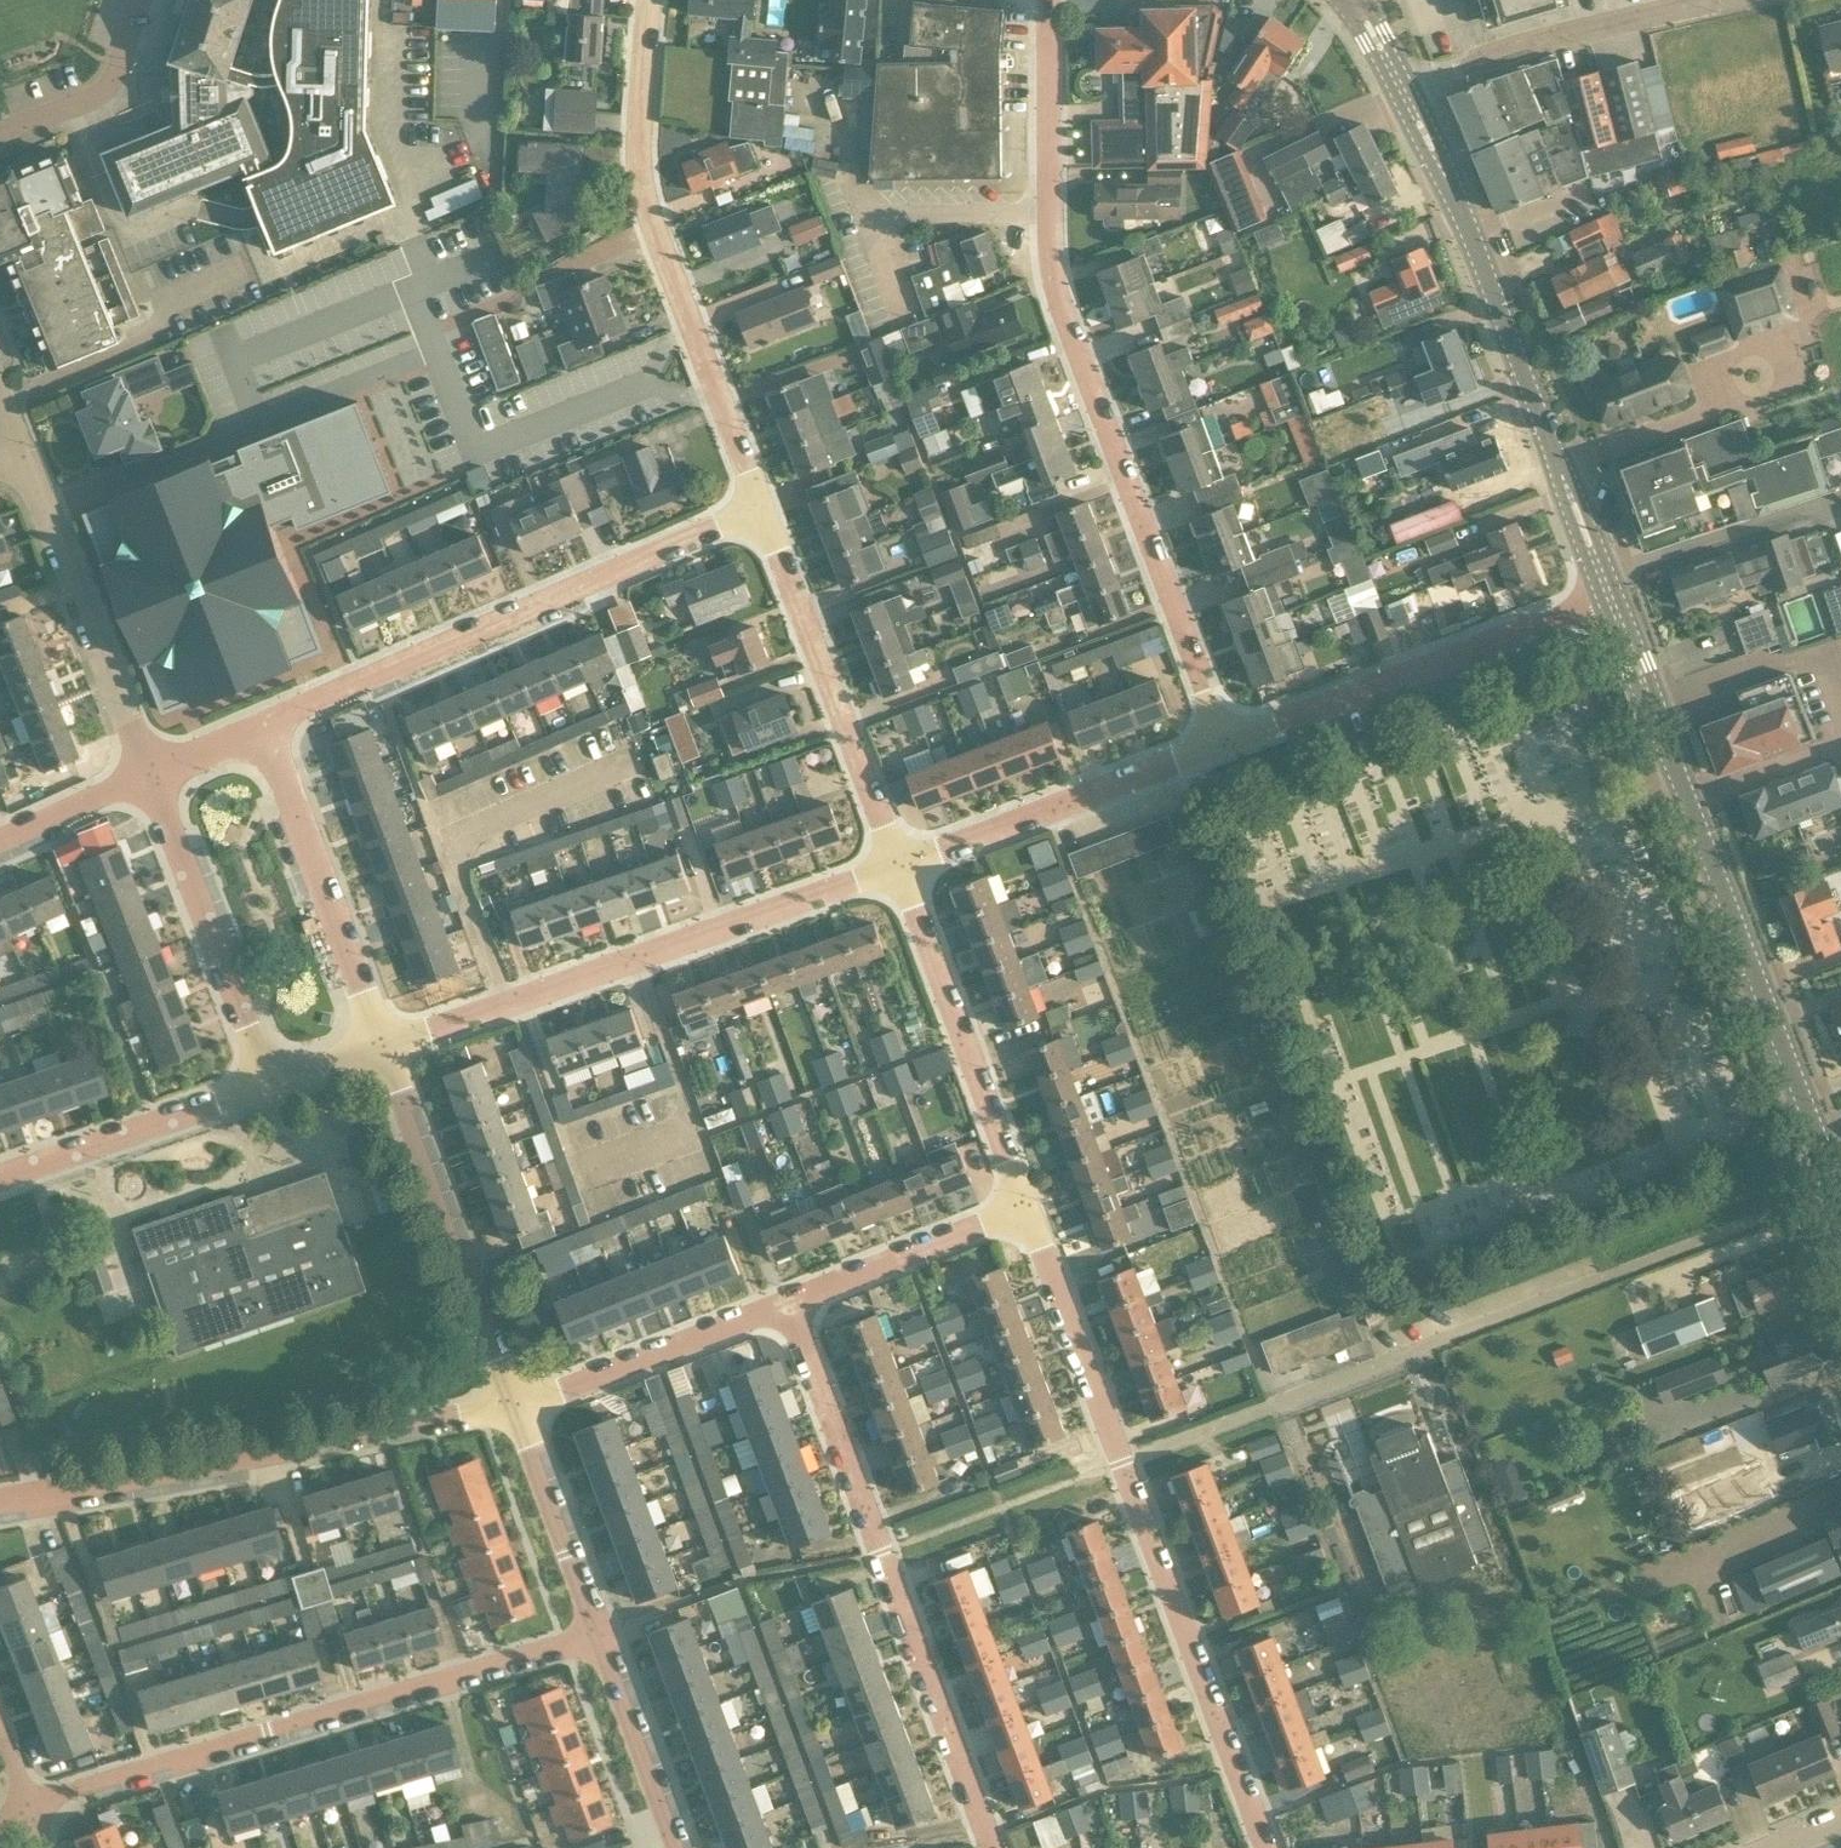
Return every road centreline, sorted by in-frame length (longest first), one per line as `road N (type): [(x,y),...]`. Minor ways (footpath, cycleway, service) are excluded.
road 1 (residential): [(1267,1847),(1029,1214)]
road 2 (tertiary): [(1840,1185),(1611,597)]
road 3 (residential): [(33,1814),(600,1638)]
road 4 (residential): [(994,1847),(792,1309)]
road 5 (tertiary): [(1611,597),(1404,83)]
road 6 (residential): [(388,1049),(899,868)]
road 7 (residential): [(266,728),(628,561),(761,509)]
road 8 (residential): [(761,509),(640,194),(647,0)]
road 9 (residential): [(0,1510),(512,1408)]
road 10 (residential): [(1229,747),(1050,273)]
road 11 (residential): [(1229,747),(1611,597)]
road 12 (residential): [(899,868),(761,509)]
road 13 (residential): [(512,1408),(388,1049)]
road 14 (residential): [(1029,1214),(899,868)]
road 15 (residential): [(1404,83),(1752,0)]
road 16 (residential): [(899,868),(1229,747)]
road 17 (residential): [(152,773),(20,450)]
road 18 (residential): [(388,1049),(266,728)]
road 19 (residential): [(274,1090),(152,773)]
road 20 (residential): [(512,1408),(792,1309)]
road 21 (residential): [(0,1182),(274,1090)]
road 22 (unclassified): [(1050,273),(1051,0)]
road 23 (residential): [(792,1309),(1029,1214)]
road 24 (residential): [(600,1638),(512,1408)]
road 25 (residential): [(683,1847),(600,1638)]
road 26 (residential): [(0,128),(110,90),(140,0)]
road 27 (residential): [(0,839),(152,773)]
road 28 (residential): [(152,773),(266,728)]
road 29 (residential): [(274,1090),(388,1049)]

